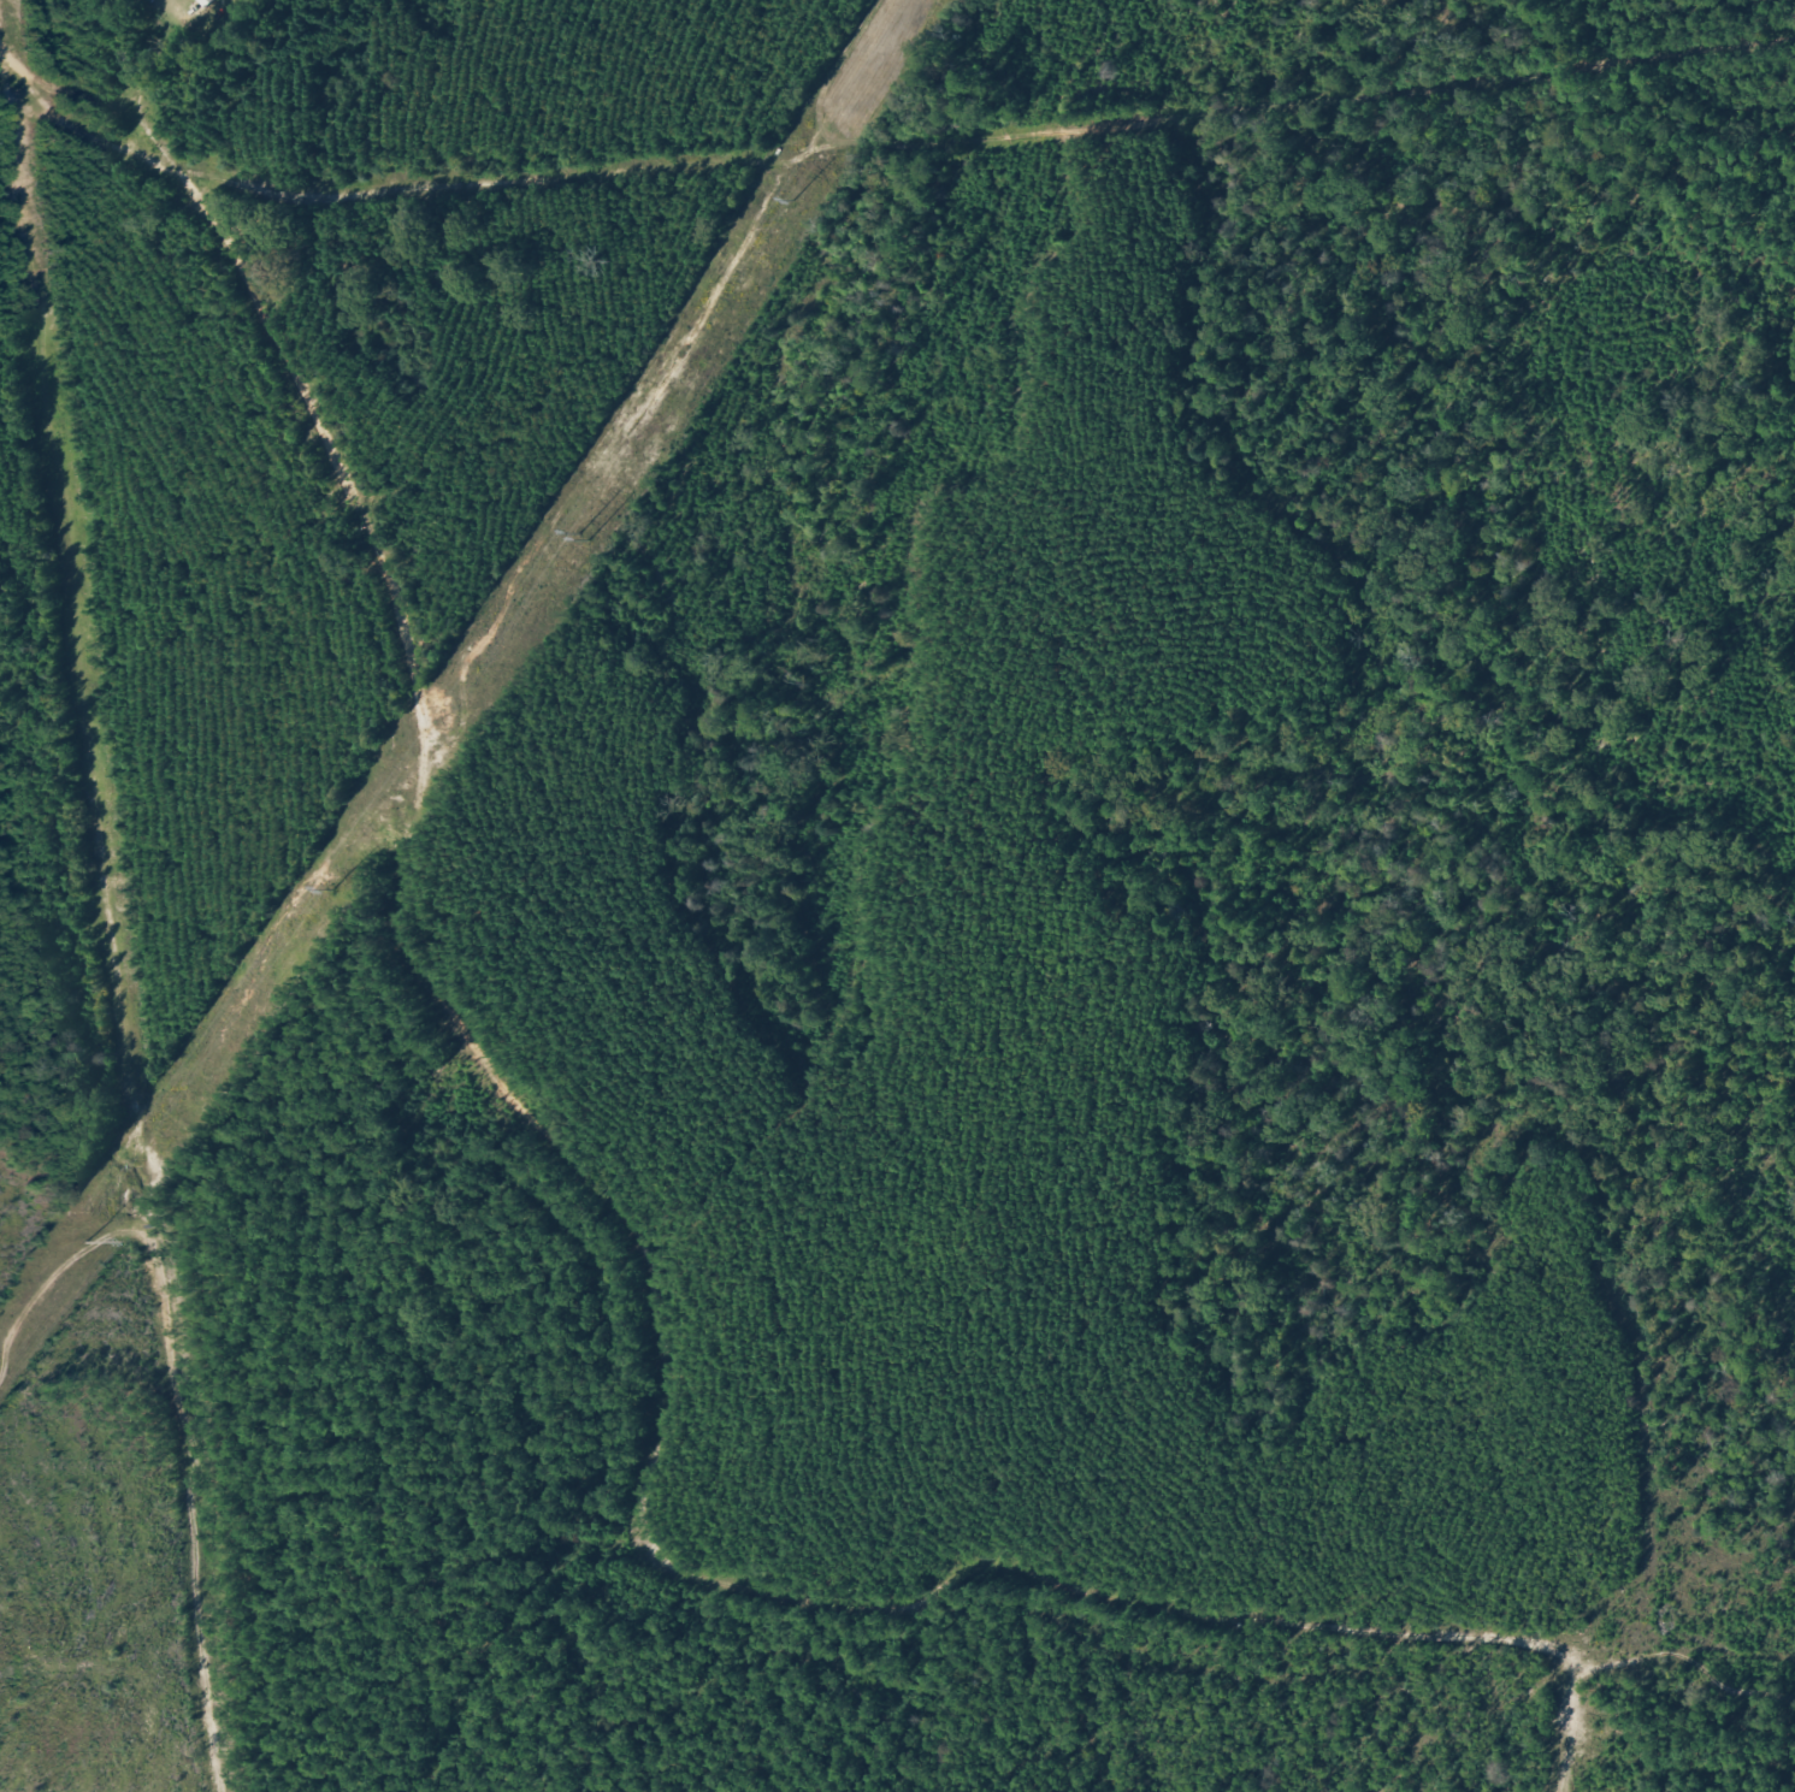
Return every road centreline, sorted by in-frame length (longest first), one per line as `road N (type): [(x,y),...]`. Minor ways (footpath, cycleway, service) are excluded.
road 1 (residential): [(0,15),(105,93),(194,207),(278,428),(379,615),(518,957)]

